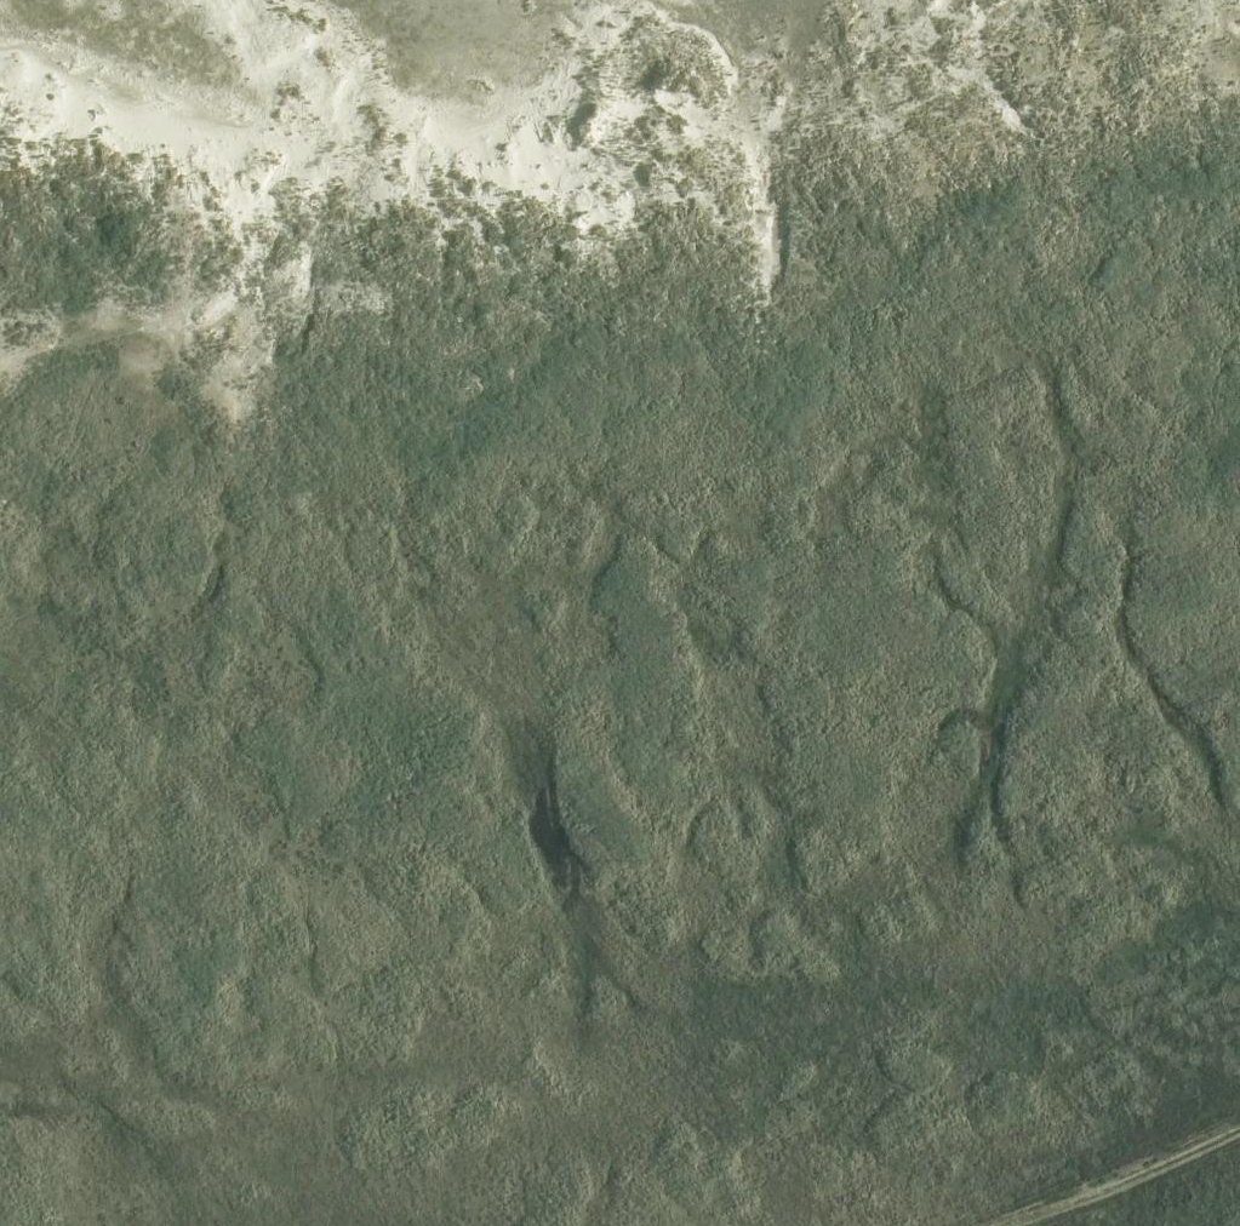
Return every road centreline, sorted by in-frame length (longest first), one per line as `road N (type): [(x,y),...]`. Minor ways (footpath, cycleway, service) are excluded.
road 1 (track): [(961,1225),(1239,1123)]

